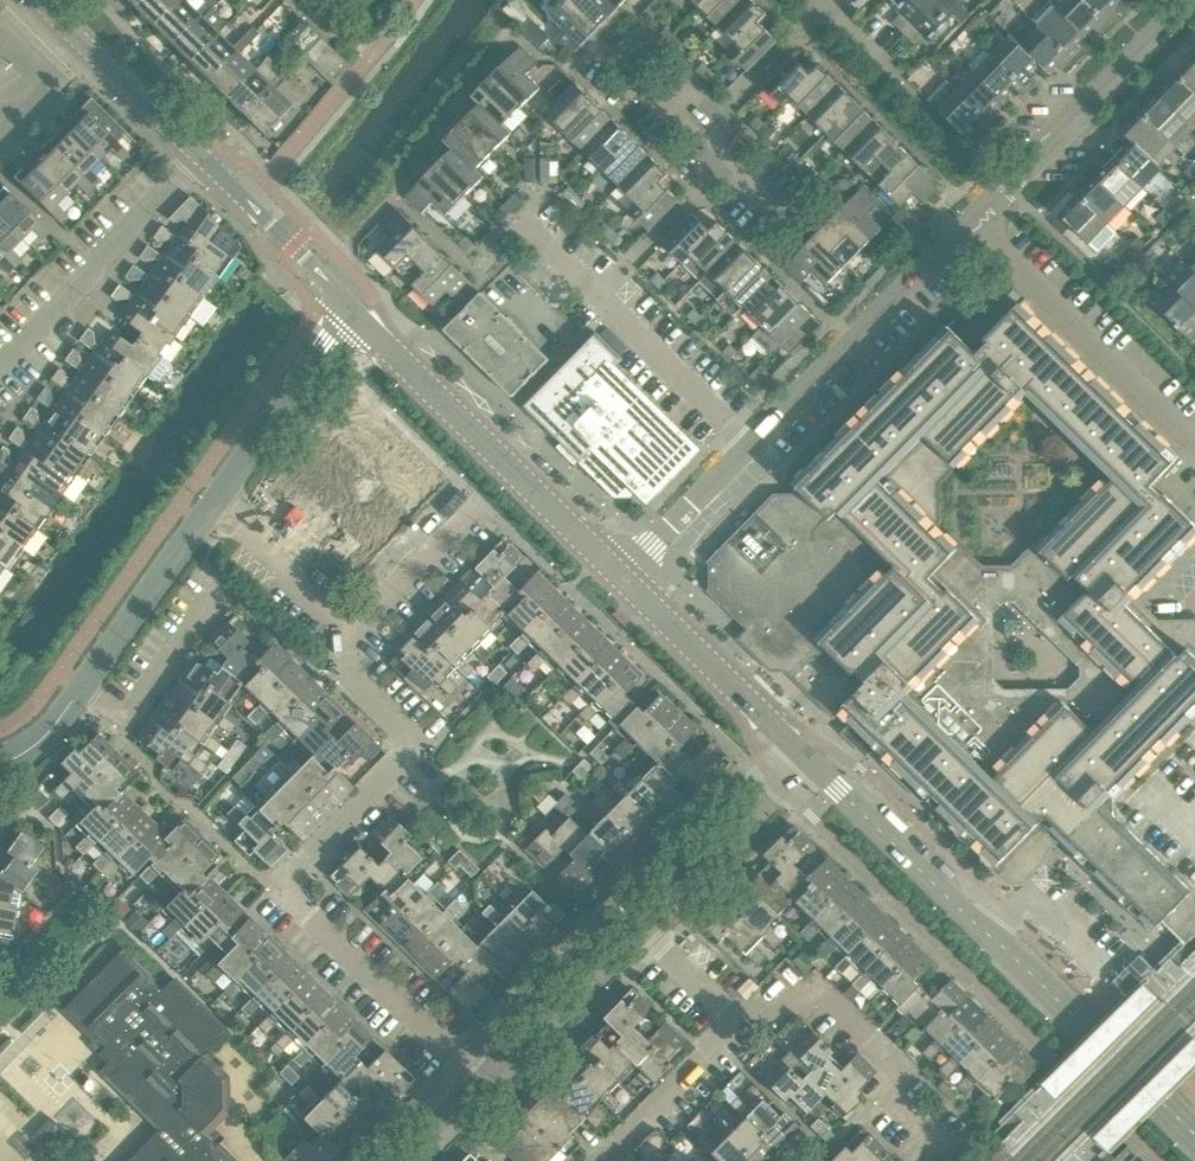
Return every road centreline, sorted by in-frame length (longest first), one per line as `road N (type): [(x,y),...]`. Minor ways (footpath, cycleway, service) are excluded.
road 1 (residential): [(483,1085),(277,886),(424,738),(358,678),(351,628)]
road 2 (tertiary): [(1194,1129),(1061,993),(984,931),(808,761)]
road 3 (tertiary): [(620,576),(354,311)]
road 4 (residential): [(751,445),(975,224)]
road 5 (residential): [(975,224),(1191,0)]
road 6 (residential): [(947,1147),(900,1104),(900,1068),(819,989),(780,988),(738,1027)]
road 7 (residential): [(1194,439),(975,224)]
road 8 (residential): [(0,373),(199,161)]
road 9 (tertiary): [(808,761),(620,576)]
road 10 (tertiary): [(216,503),(354,311)]
road 11 (residential): [(641,927),(808,761)]
road 12 (tertiary): [(199,161),(37,0)]
road 13 (tertiary): [(84,684),(216,503)]
road 14 (residential): [(483,1085),(641,927)]
road 15 (tertiary): [(354,311),(199,161)]
road 16 (residential): [(751,445),(597,296)]
road 17 (residential): [(84,684),(126,715),(222,590)]
road 18 (residential): [(597,296),(726,163)]
road 19 (residential): [(620,576),(751,445)]
road 20 (residential): [(216,503),(351,628)]
road 21 (residential): [(738,1027),(612,1160)]
road 22 (residential): [(351,628),(474,506)]
road 23 (residential): [(722,112),(694,88),(668,114),(603,50)]
road 24 (residential): [(722,112),(823,9)]
road 25 (residential): [(738,1027),(641,927)]

